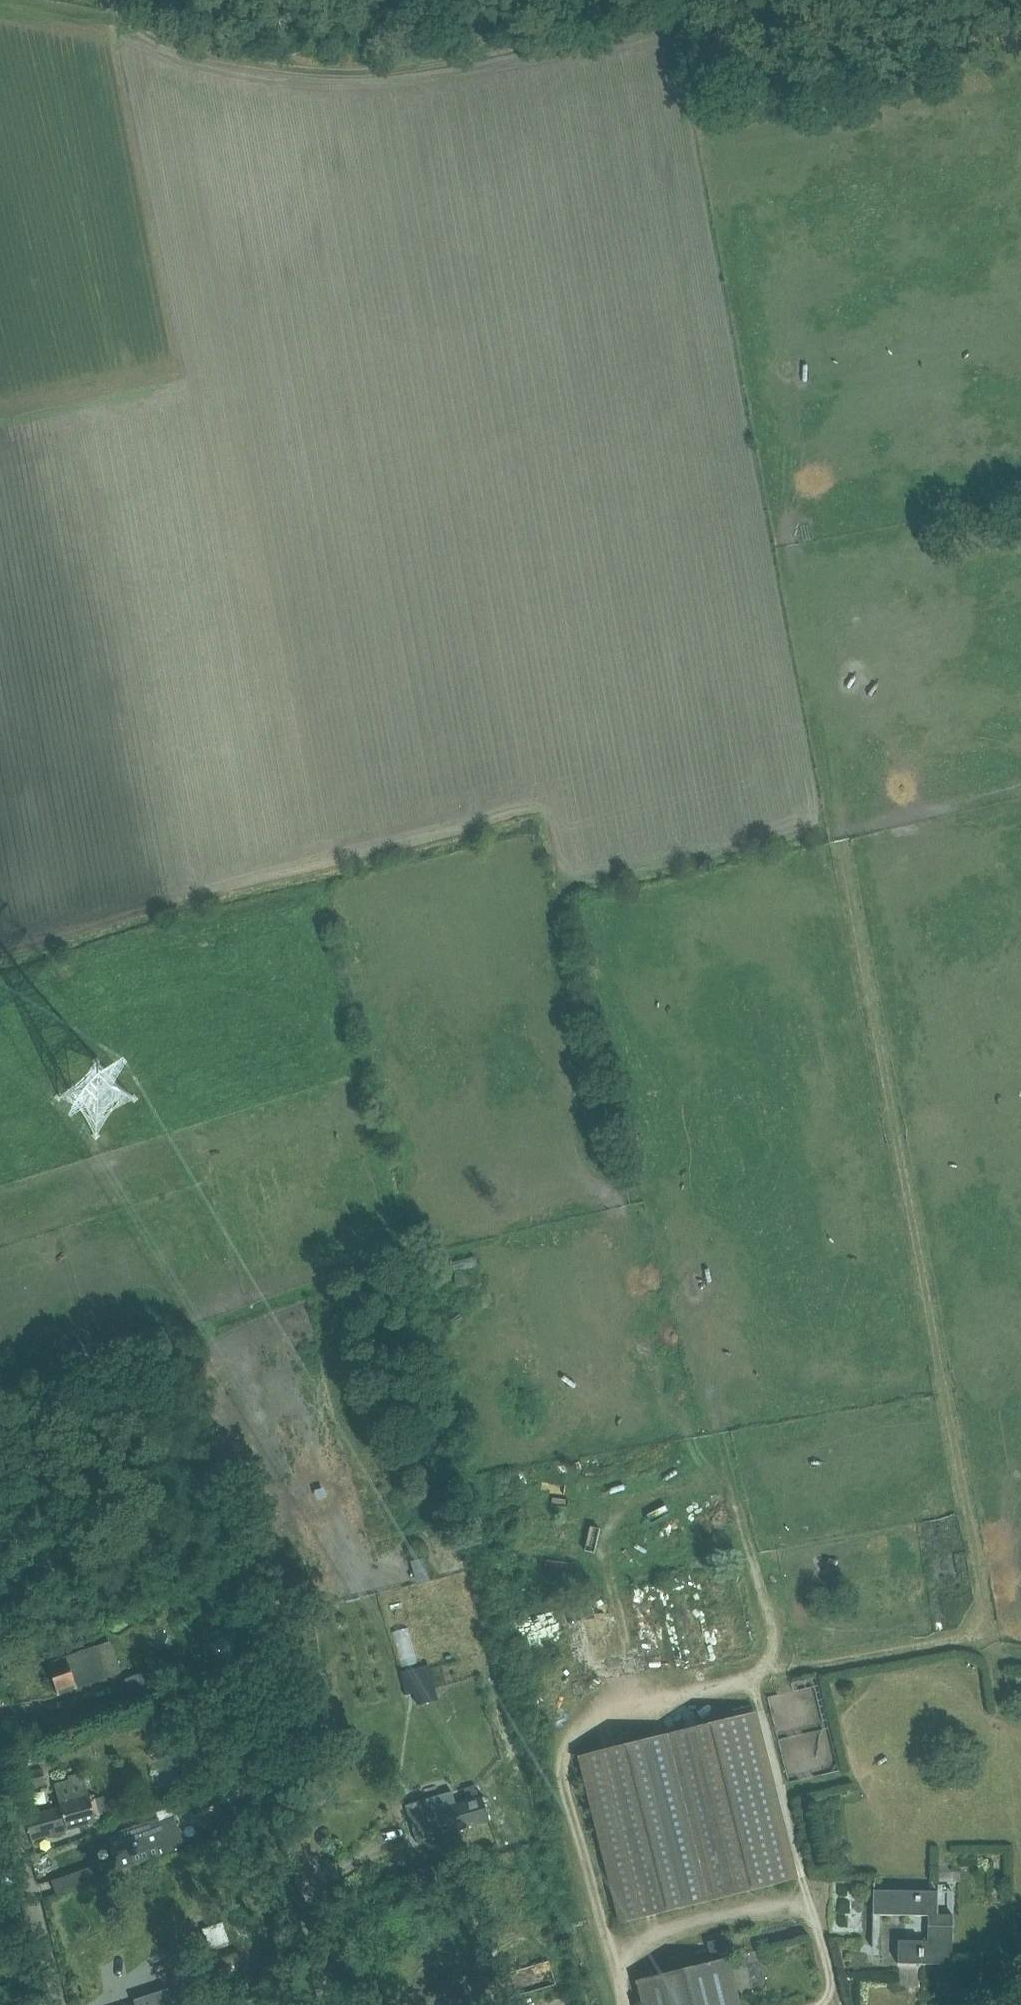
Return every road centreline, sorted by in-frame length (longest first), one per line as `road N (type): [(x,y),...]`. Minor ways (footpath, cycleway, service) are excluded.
road 1 (track): [(624,2004),(559,1764),(577,1726),(778,1671),(990,1636),(851,873)]
road 2 (track): [(113,0),(116,11),(205,52),(352,69),(663,17)]
road 3 (unclassified): [(60,2004),(0,1758)]

